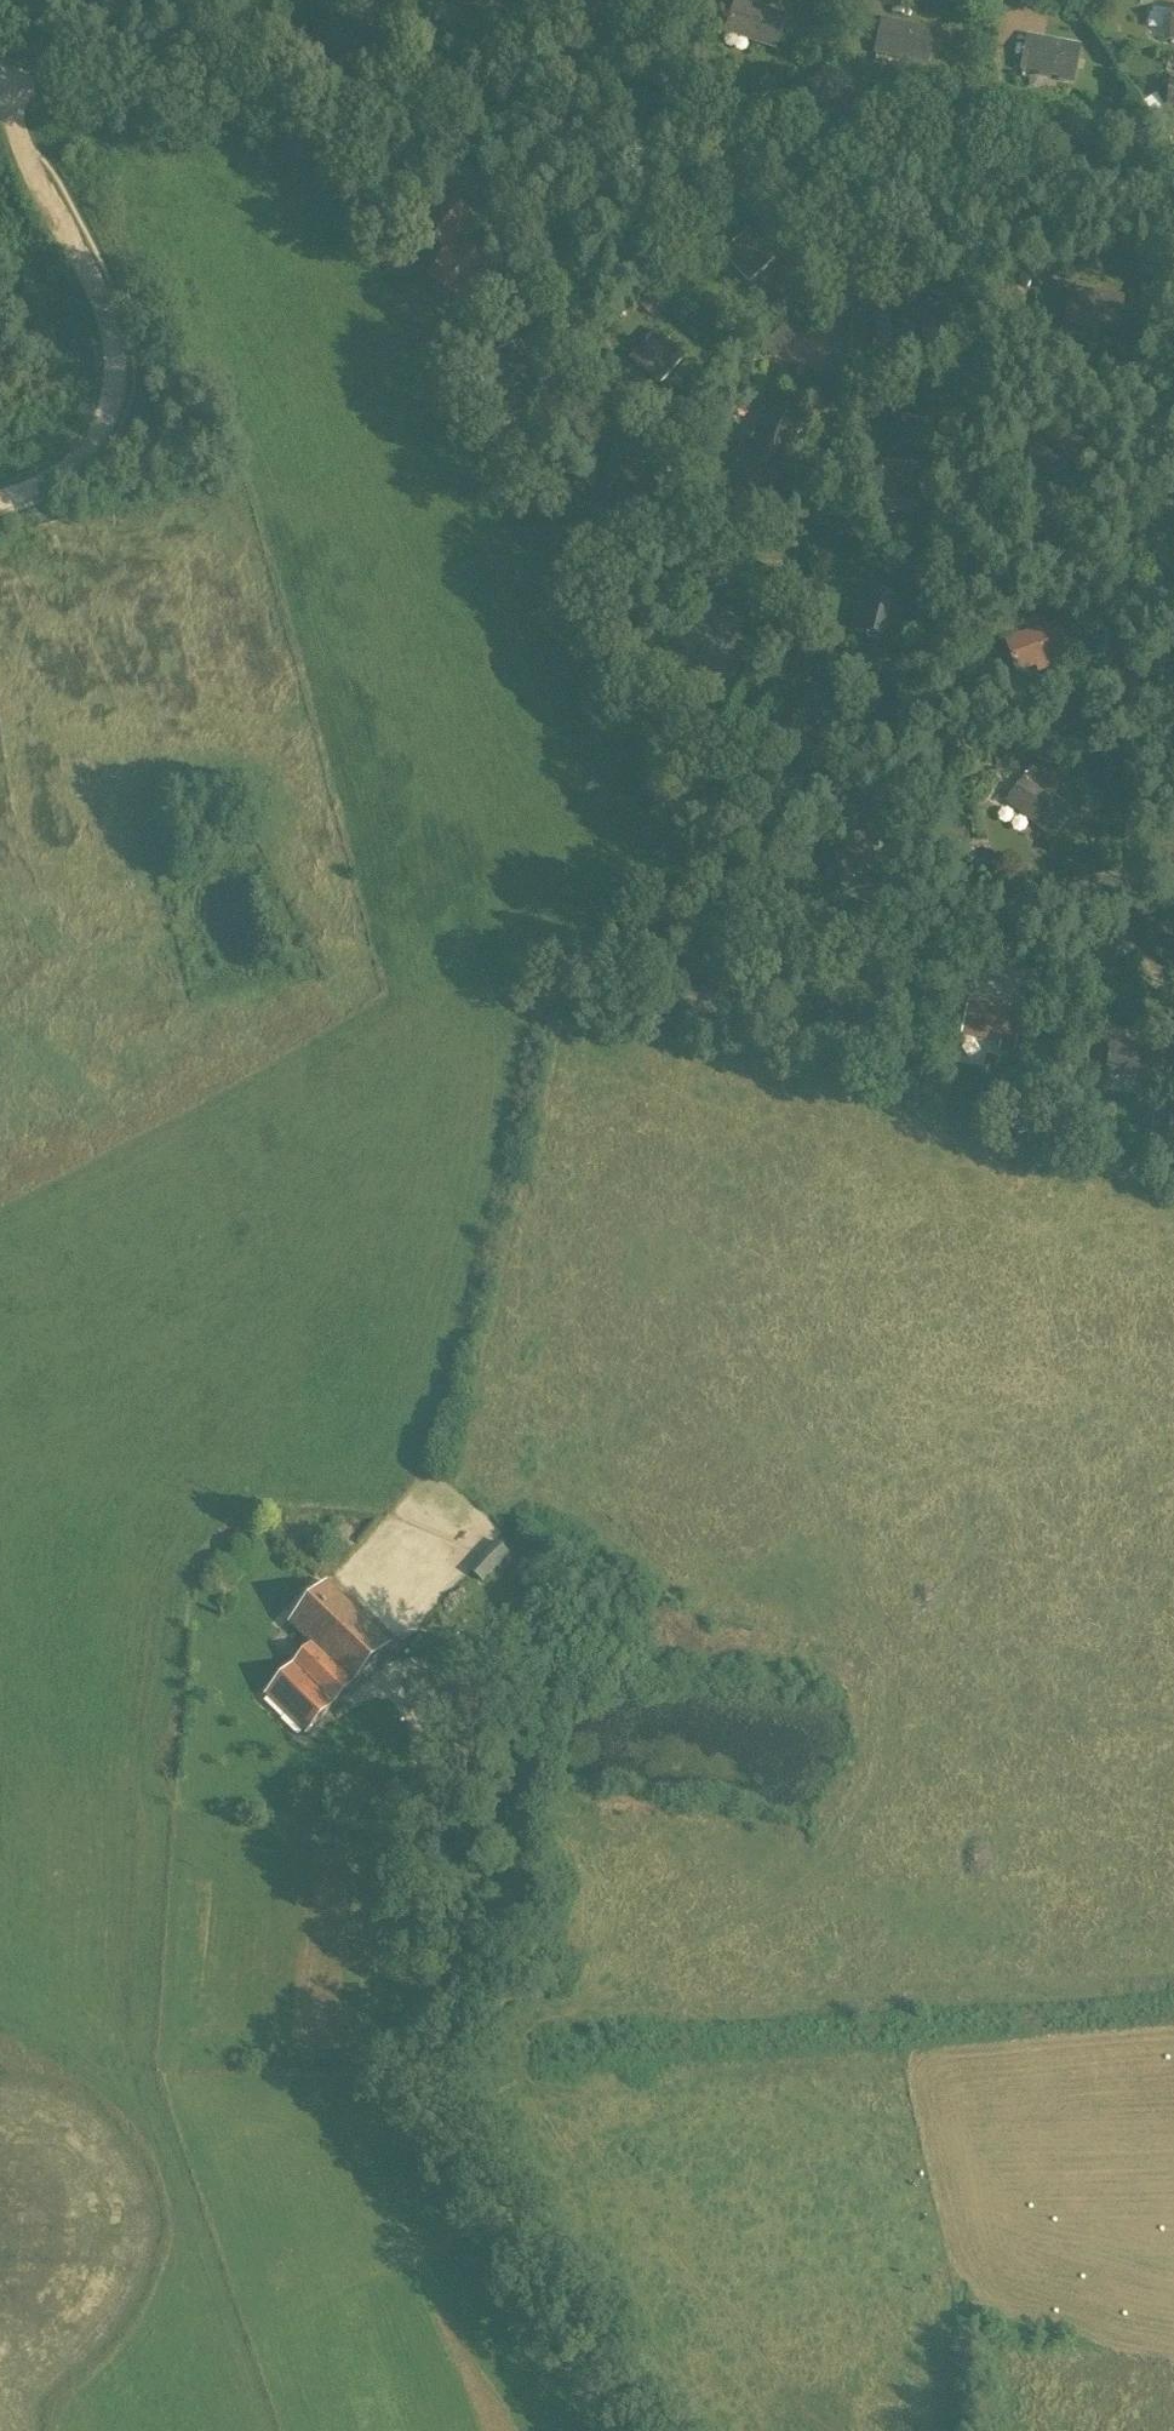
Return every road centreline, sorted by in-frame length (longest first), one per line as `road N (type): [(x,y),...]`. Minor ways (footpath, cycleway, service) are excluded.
road 1 (track): [(0,70),(1173,214)]
road 2 (track): [(822,171),(858,251),(864,300),(804,635),(757,709),(745,772),(760,816),(844,965)]
road 3 (track): [(1173,467),(1126,706),(1118,807),(1133,938),(1155,981),(1173,988)]
road 4 (track): [(0,497),(31,489),(80,457),(108,424),(120,382),(111,326),(0,96)]

